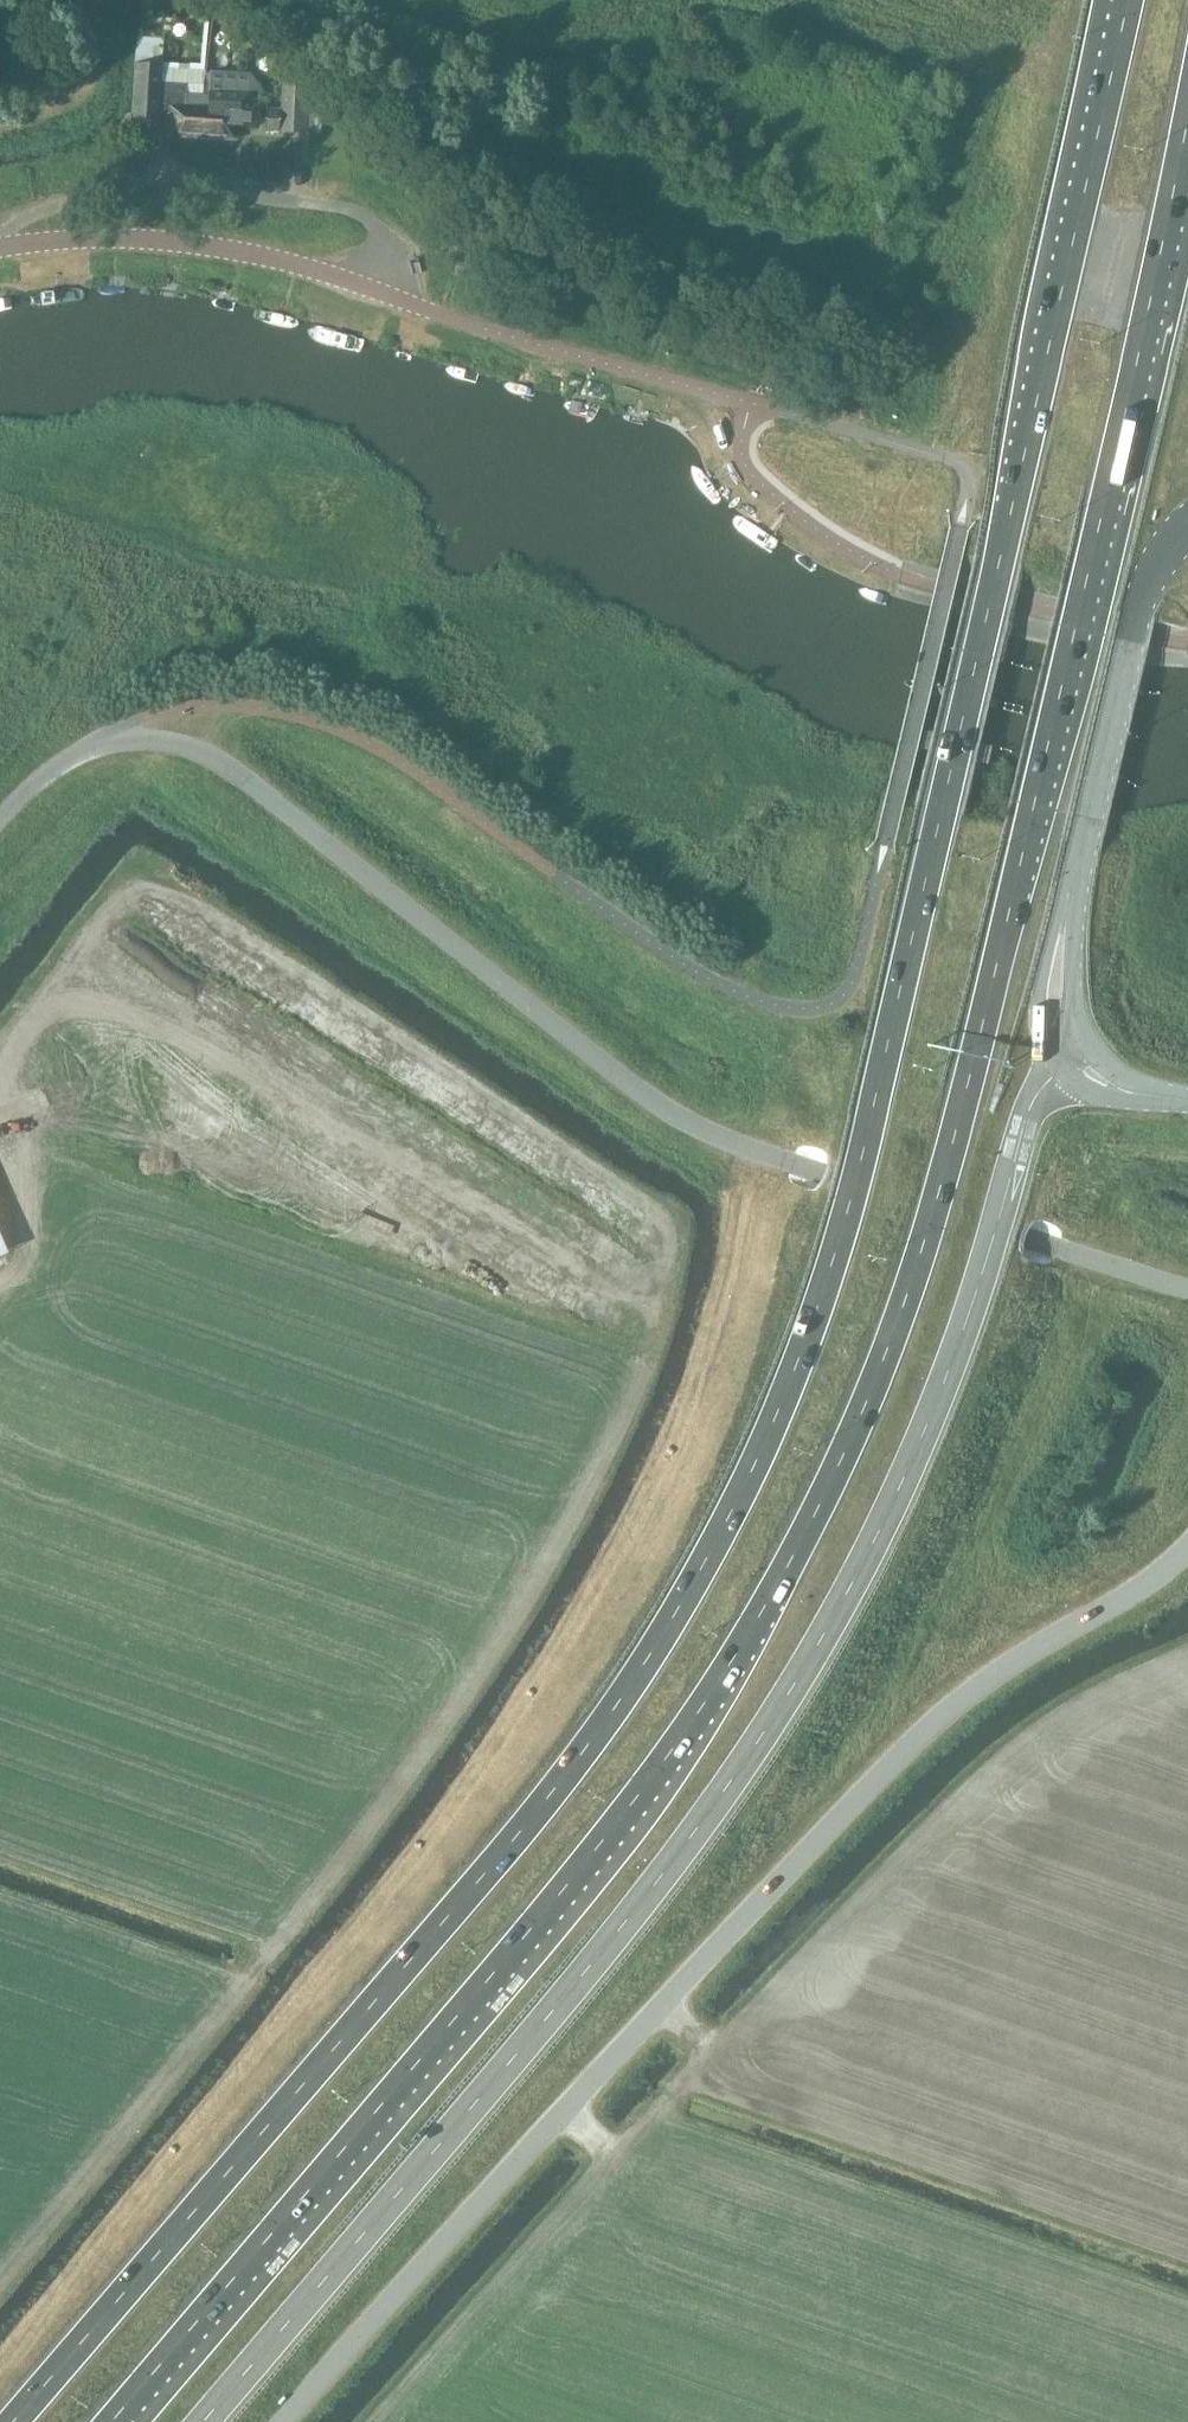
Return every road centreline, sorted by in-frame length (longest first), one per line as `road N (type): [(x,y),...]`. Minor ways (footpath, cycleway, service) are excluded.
road 1 (trunk): [(1127,0),(869,1122),(835,1252),(761,1448),(657,1644),(541,1810),(15,2421)]
road 2 (trunk): [(111,2421),(602,1845),(727,1671),(828,1484),(890,1339),(945,1174),(1187,118)]
road 3 (unclassified): [(1187,1550),(1112,1610),(954,1708),(891,1769),(288,2421)]
road 4 (unclassified): [(1187,1288),(757,1152),(654,1104),(220,766),(159,737),(102,738)]
road 5 (unclassified): [(646,375),(240,250),(76,237),(0,245)]
road 6 (unclassified): [(1187,1102),(1124,1092),(1091,1076),(1068,1055),(1054,1025),(1065,913),(1136,626)]
road 7 (unclassified): [(0,819),(102,738)]

